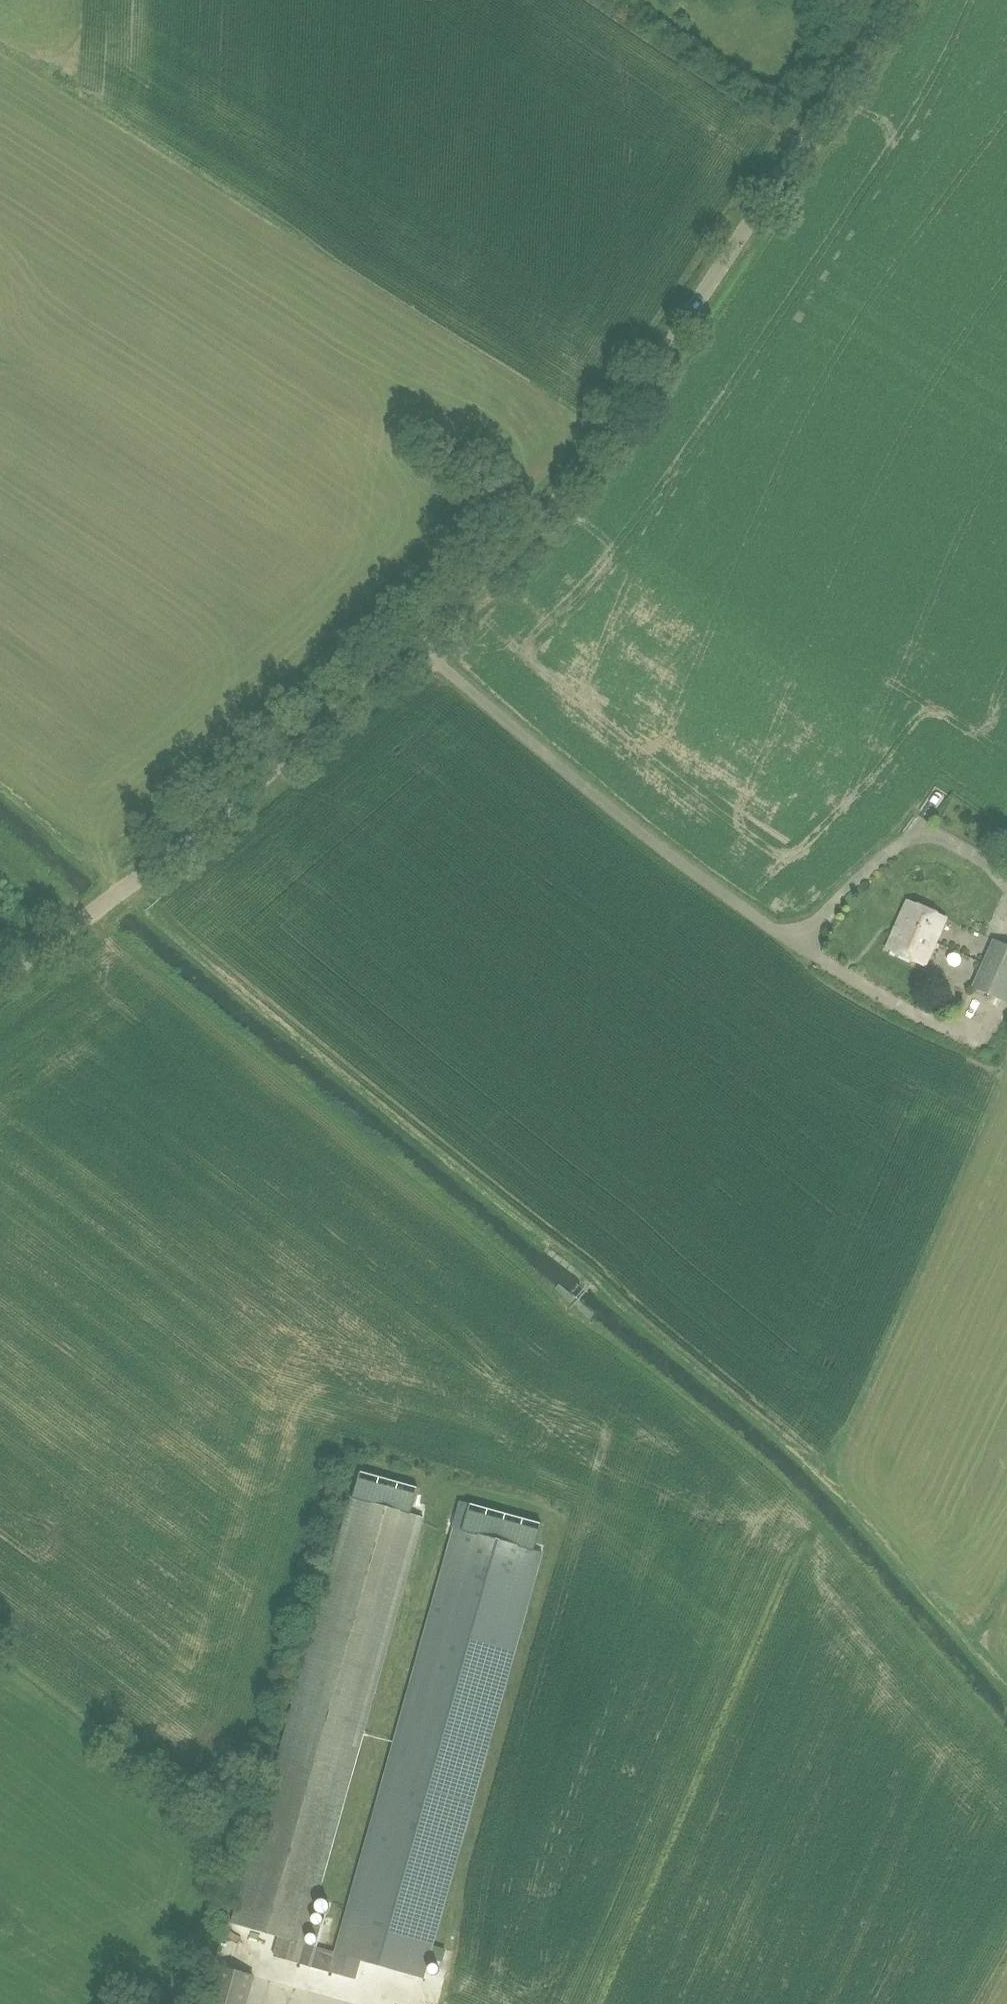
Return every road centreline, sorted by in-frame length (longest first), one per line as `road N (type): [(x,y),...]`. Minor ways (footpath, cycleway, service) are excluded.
road 1 (unclassified): [(416,641),(529,534),(612,430),(890,0)]
road 2 (unclassified): [(0,979),(209,824),(416,641)]
road 3 (unclassified): [(816,958),(610,809),(416,641)]

